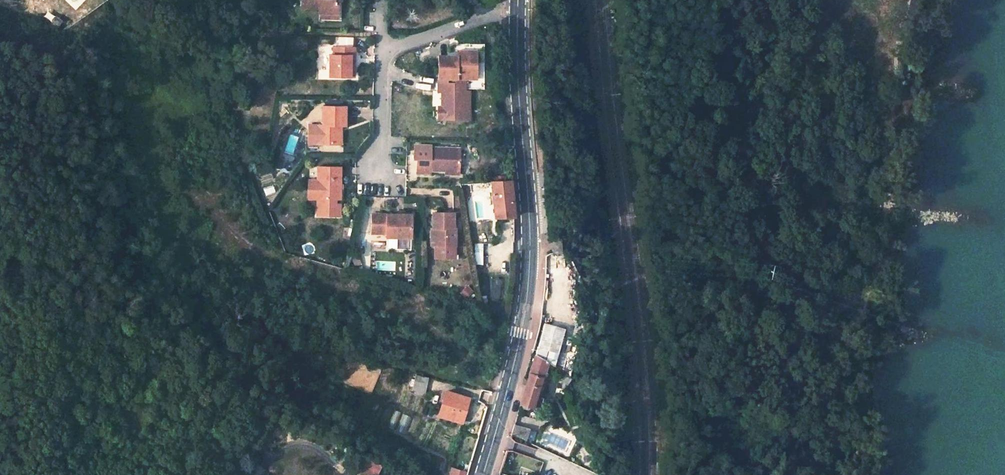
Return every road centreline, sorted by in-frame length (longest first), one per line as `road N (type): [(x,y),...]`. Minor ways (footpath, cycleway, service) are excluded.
road 1 (secondary): [(484,474),(529,266),(516,10)]
road 2 (residential): [(516,10),(379,57)]
road 3 (residential): [(379,57),(381,189)]

